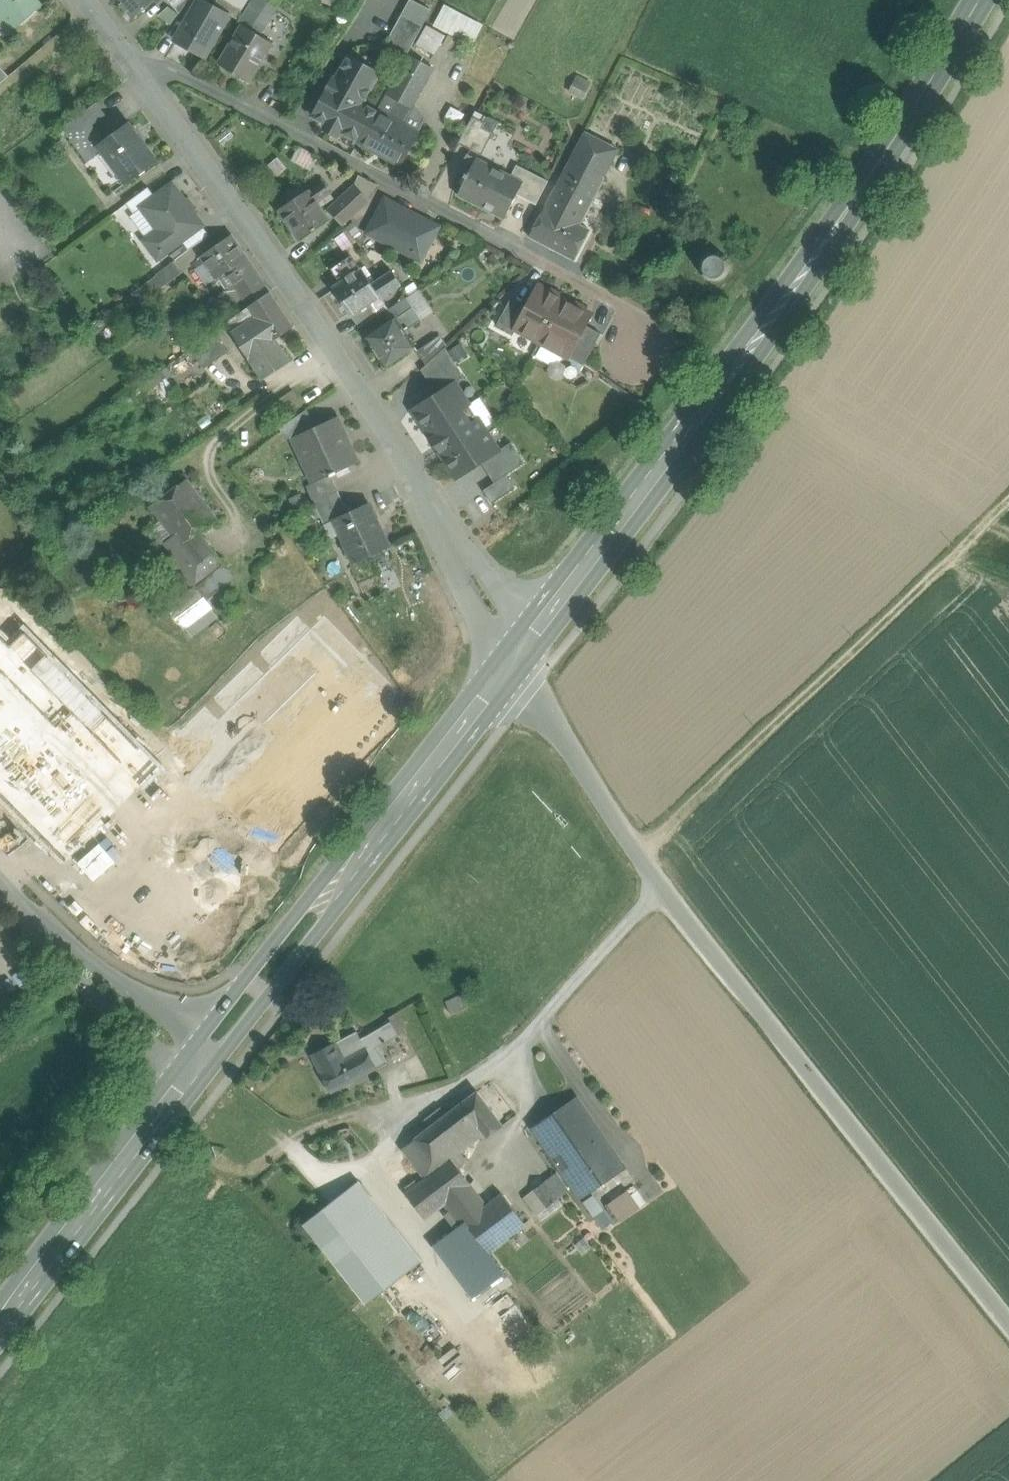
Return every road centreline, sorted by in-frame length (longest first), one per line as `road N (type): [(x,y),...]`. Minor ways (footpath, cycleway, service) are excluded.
road 1 (unclassified): [(1008,1320),(660,885),(518,655)]
road 2 (primary): [(518,655),(869,181),(978,0)]
road 3 (residential): [(141,70),(386,430),(518,655)]
road 4 (residential): [(644,347),(622,305),(504,239),(172,70),(141,70)]
road 5 (track): [(637,850),(1008,500)]
road 6 (primary): [(444,751),(363,831),(199,1039)]
road 7 (primary): [(220,1054),(386,851),(444,751)]
road 8 (primary): [(0,1327),(199,1083)]
road 9 (primary): [(177,1067),(51,1233),(0,1320)]
road 10 (residential): [(59,943),(76,976),(177,1067)]
road 11 (residential): [(199,1039),(59,943)]
road 12 (primary): [(444,751),(518,655)]

